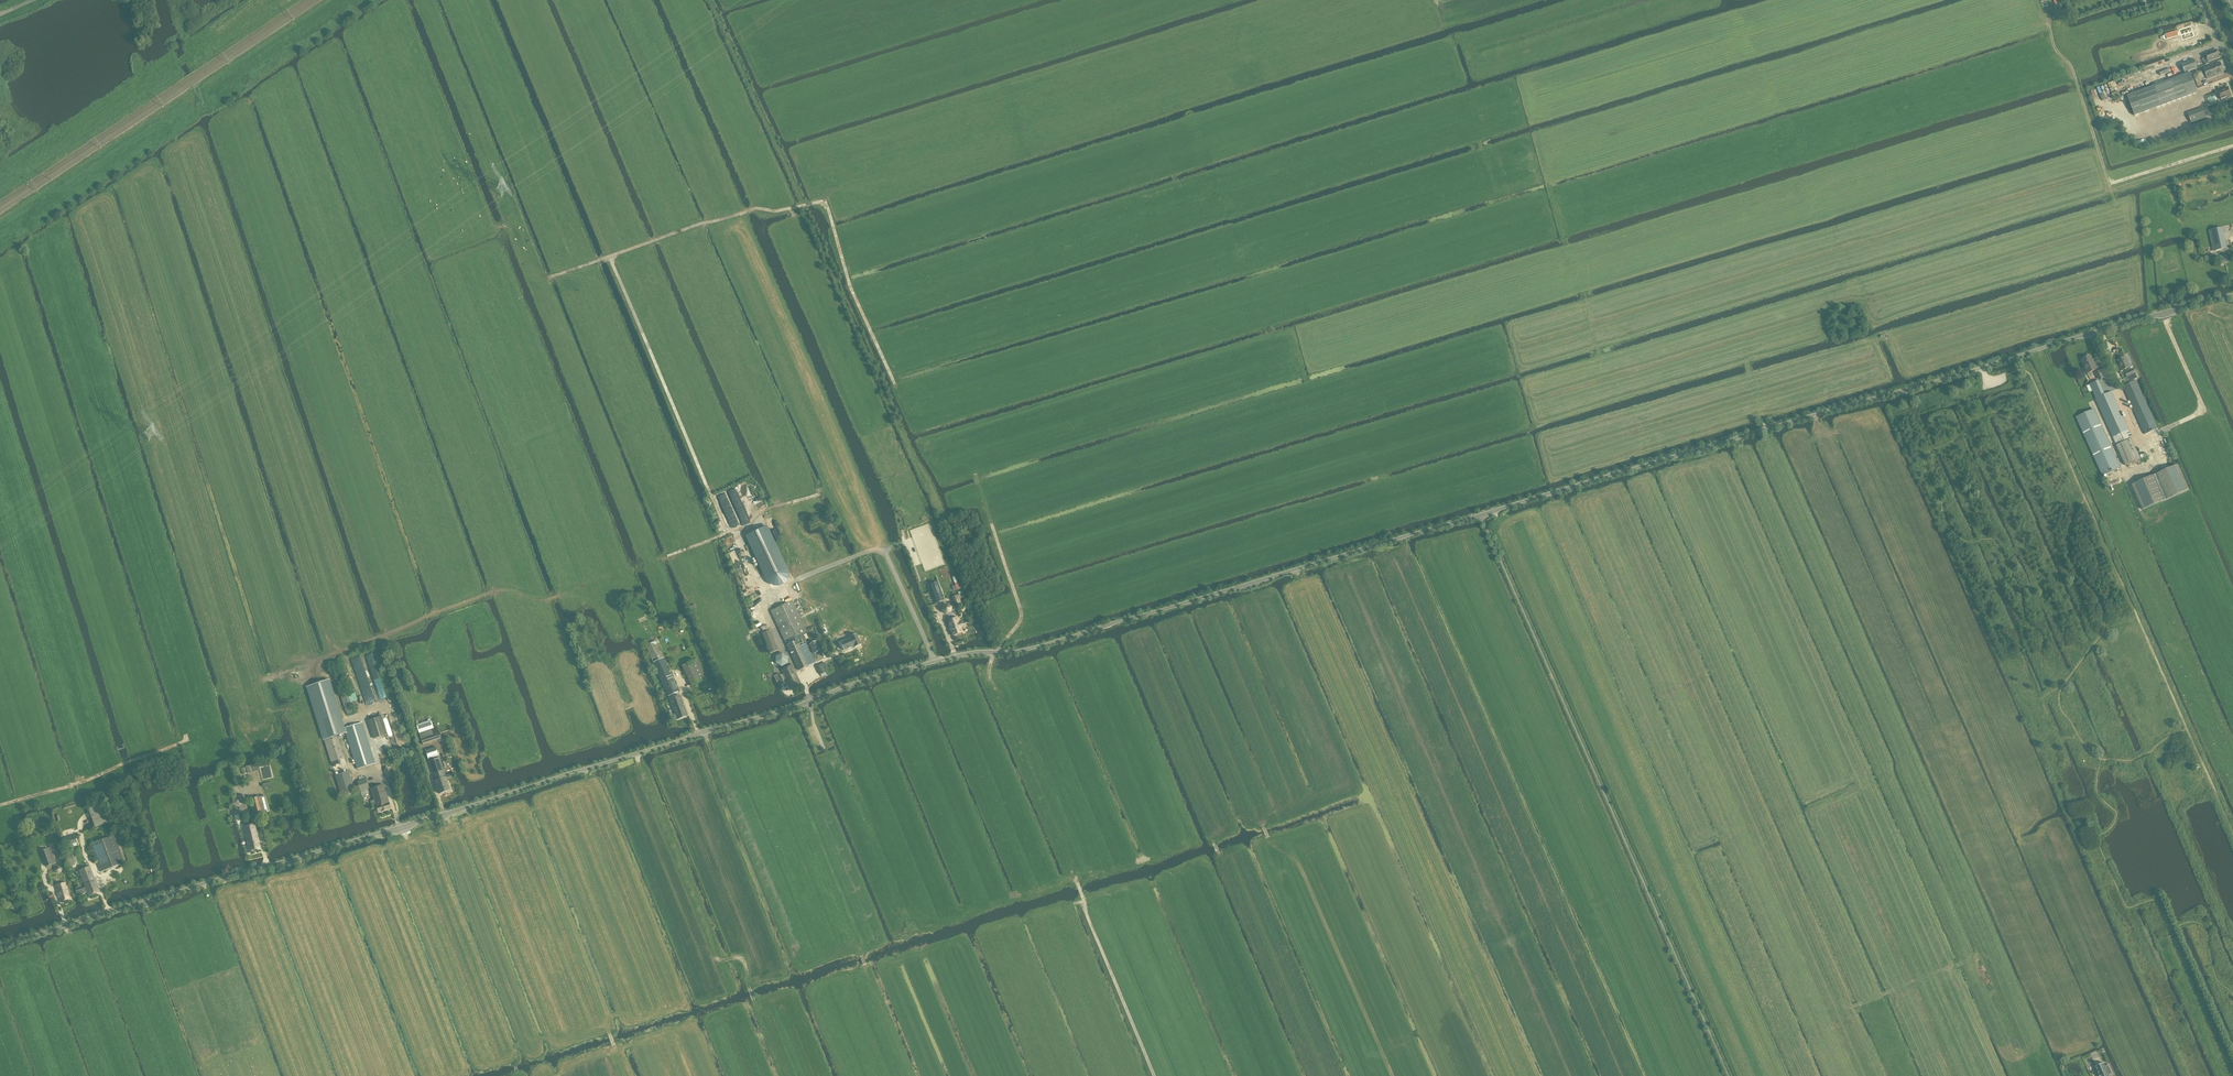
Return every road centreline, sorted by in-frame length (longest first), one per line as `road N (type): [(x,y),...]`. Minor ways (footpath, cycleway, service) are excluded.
road 1 (unclassified): [(0,946),(868,680),(964,654),(1031,648),(2232,295)]
road 2 (track): [(896,386),(850,285),(826,201),(757,208),(548,278)]
road 3 (track): [(742,214),(857,480),(739,519),(742,527)]
road 4 (track): [(610,257),(727,533),(668,556)]
road 5 (track): [(1000,651),(993,681),(1079,885)]
road 6 (track): [(1155,1075),(1079,885)]
road 7 (track): [(975,474),(1020,607),(1000,651)]
road 8 (track): [(2162,313),(2202,403),(2199,413),(2154,434)]

